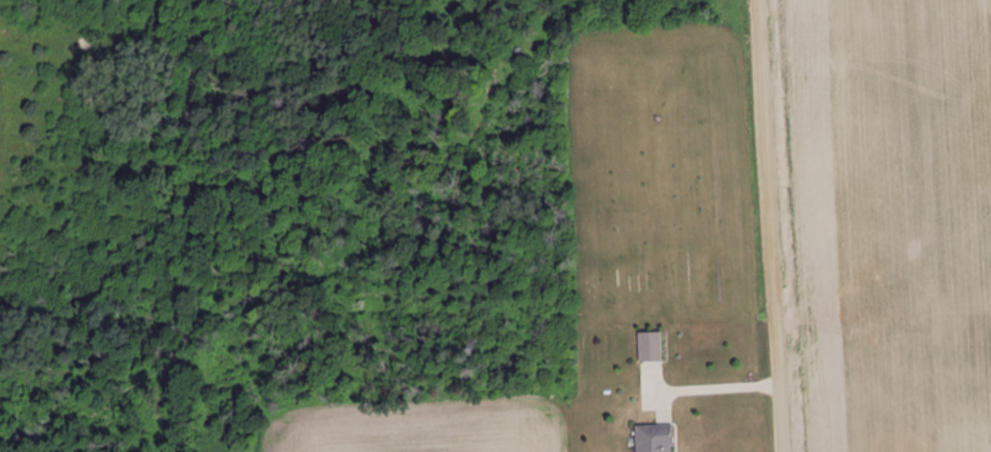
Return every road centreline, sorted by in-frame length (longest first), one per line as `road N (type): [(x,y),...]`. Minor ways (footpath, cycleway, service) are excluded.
road 1 (residential): [(780,451),(758,0)]

